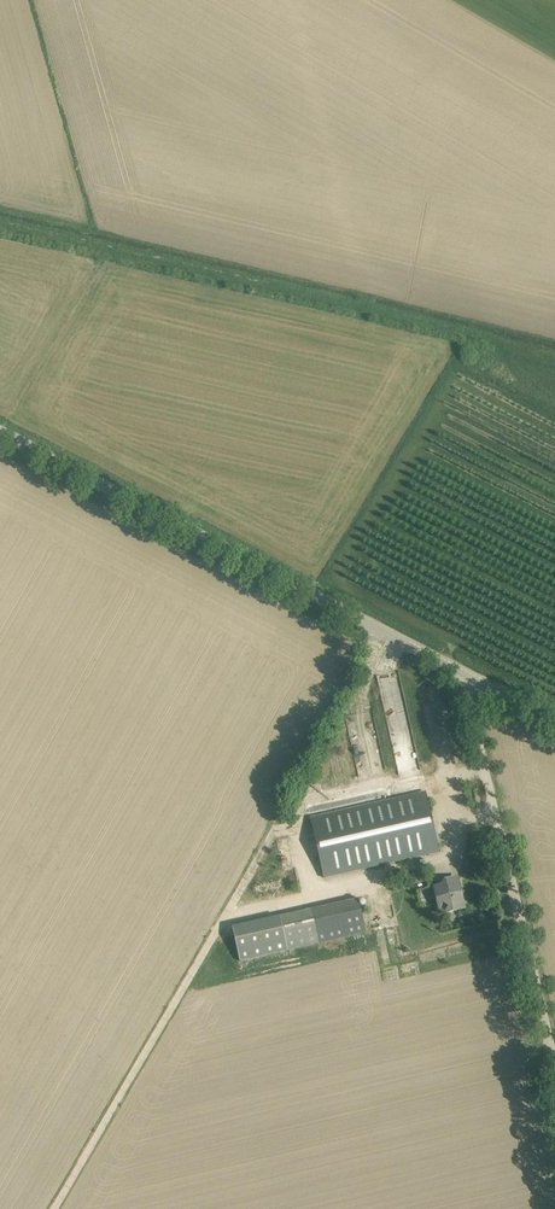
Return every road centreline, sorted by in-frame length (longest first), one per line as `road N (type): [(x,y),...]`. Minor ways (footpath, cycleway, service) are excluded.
road 1 (unclassified): [(554,719),(0,438)]
road 2 (track): [(554,365),(0,227)]
road 3 (track): [(554,1055),(469,677)]

